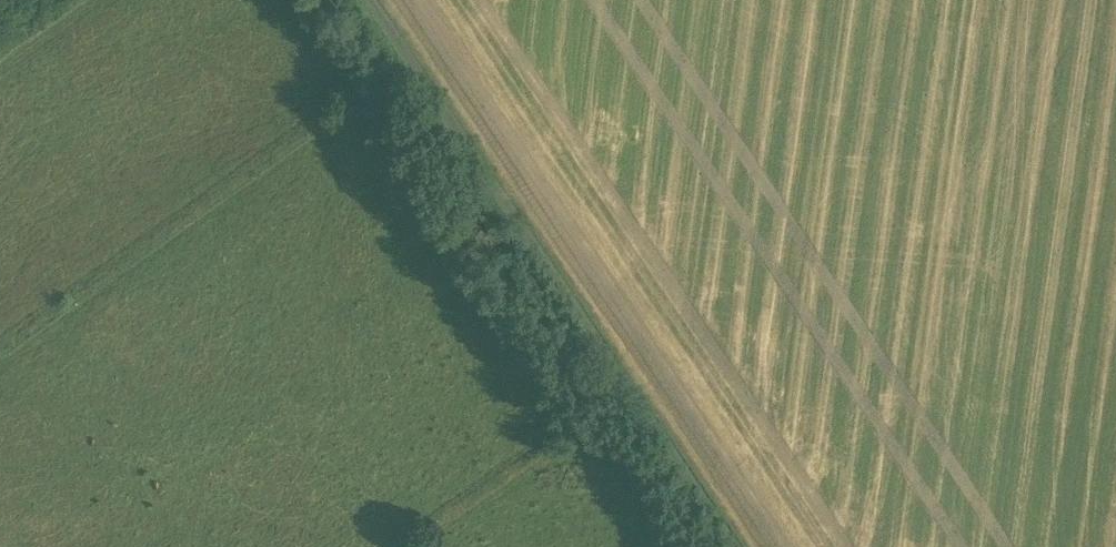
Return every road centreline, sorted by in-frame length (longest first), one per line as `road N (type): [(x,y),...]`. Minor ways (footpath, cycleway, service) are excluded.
road 1 (unclassified): [(369,0),(727,546)]

